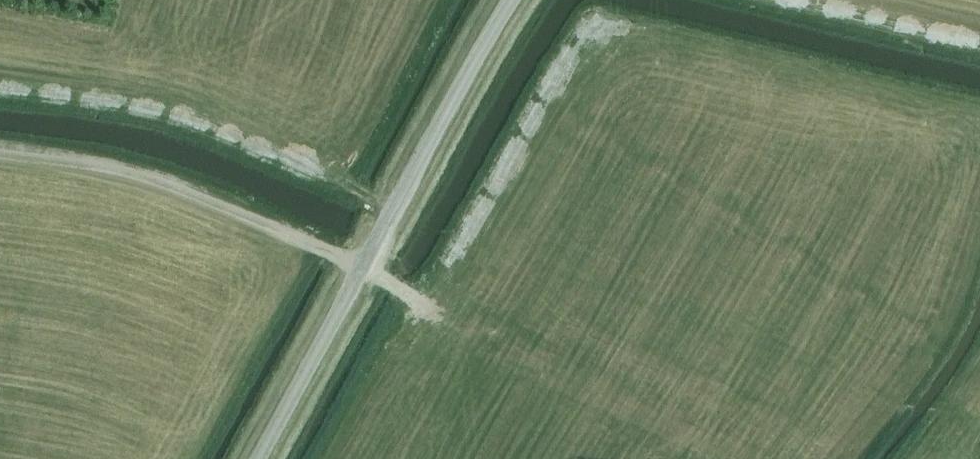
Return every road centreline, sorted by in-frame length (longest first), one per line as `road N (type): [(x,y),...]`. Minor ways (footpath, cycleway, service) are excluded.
road 1 (tertiary): [(258,458),(512,0)]

